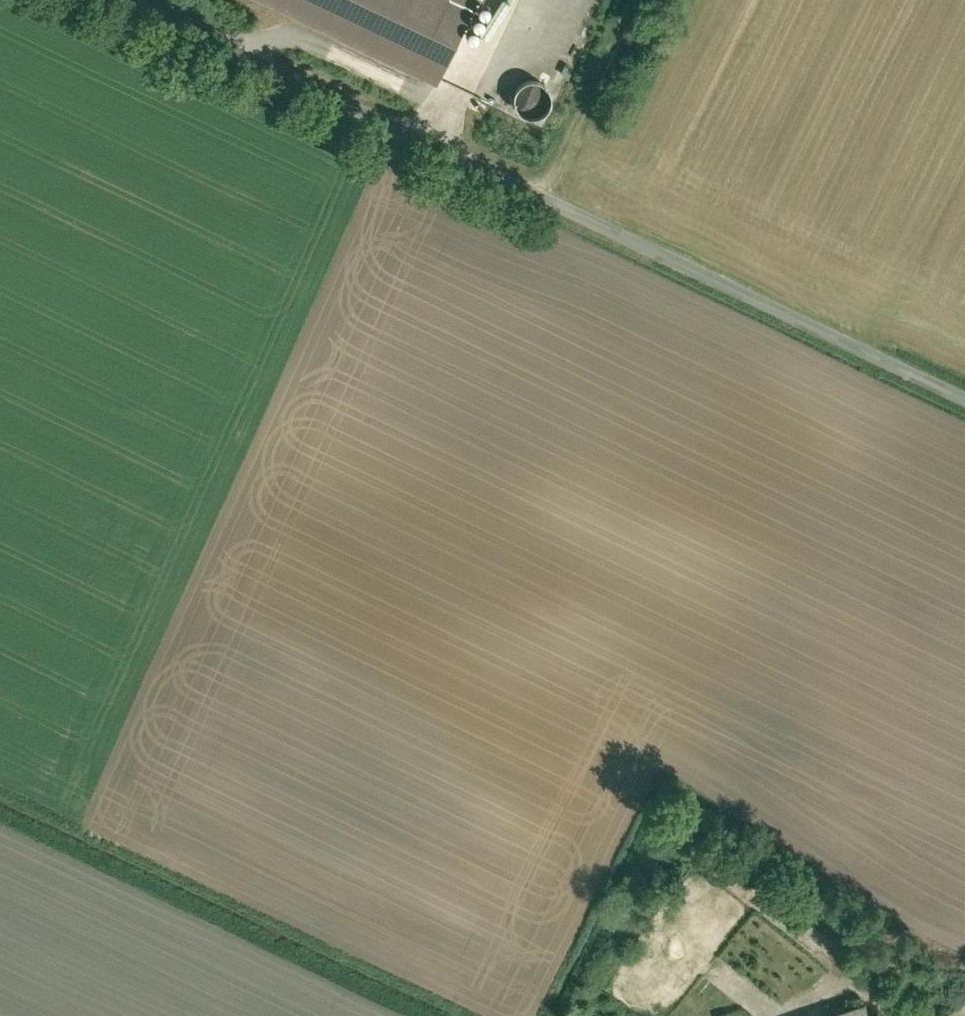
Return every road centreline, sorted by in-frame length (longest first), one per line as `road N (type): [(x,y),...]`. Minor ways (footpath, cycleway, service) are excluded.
road 1 (unclassified): [(964,382),(162,0)]

